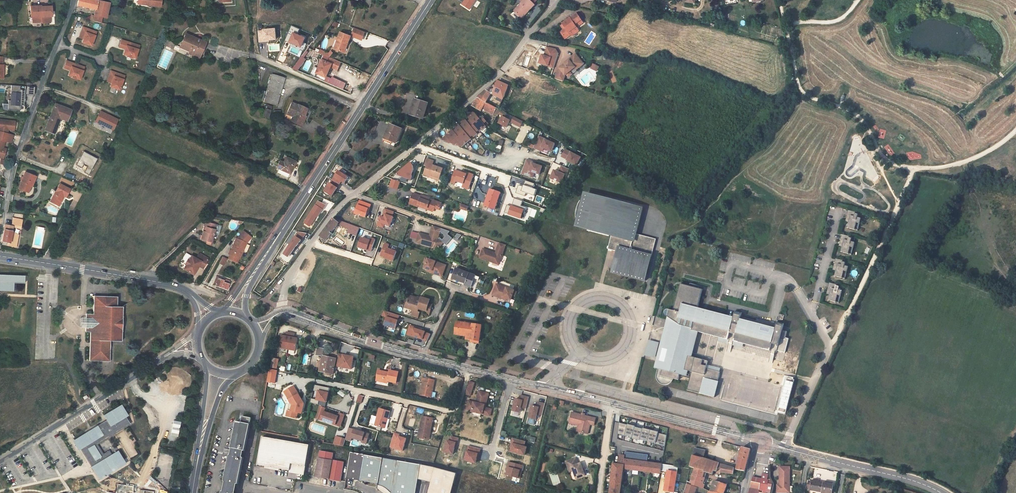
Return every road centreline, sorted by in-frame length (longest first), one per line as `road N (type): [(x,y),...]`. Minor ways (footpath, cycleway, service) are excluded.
road 1 (unclassified): [(558,0),(508,64),(415,144)]
road 2 (residential): [(57,45),(13,168),(0,235)]
road 3 (residential): [(0,461),(167,356)]
road 4 (unclassified): [(283,312),(471,369)]
road 5 (primary): [(0,256),(191,295)]
road 6 (residential): [(471,369),(451,412),(315,382)]
road 7 (unclassified): [(762,442),(941,492)]
road 8 (secondary): [(364,104),(275,240)]
road 9 (unclassified): [(611,403),(762,442)]
road 10 (unclassified): [(471,369),(611,403)]
road 11 (unclassified): [(415,144),(311,243)]
road 12 (secondary): [(432,0),(364,104)]
road 13 (residential): [(251,55),(364,104)]

